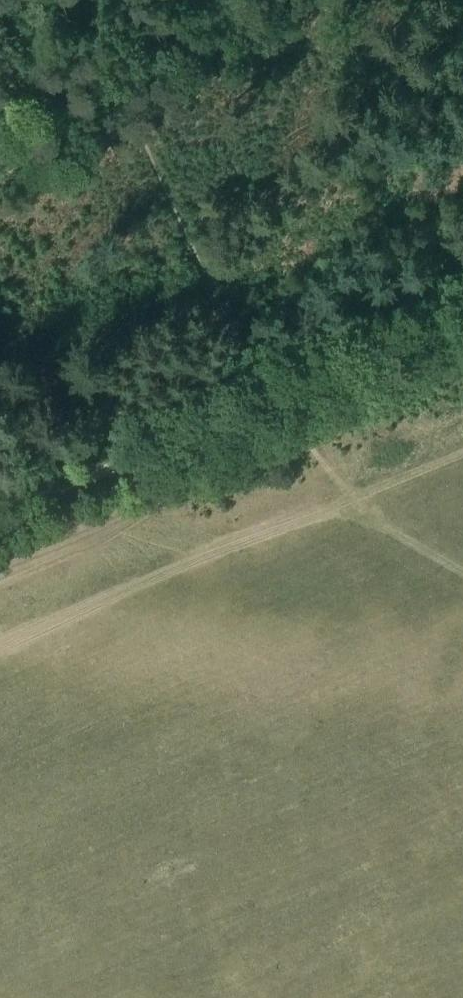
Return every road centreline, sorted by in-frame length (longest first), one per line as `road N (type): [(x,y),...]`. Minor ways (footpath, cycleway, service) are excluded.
road 1 (track): [(0,514),(462,311)]
road 2 (track): [(0,647),(462,445)]
road 3 (track): [(267,397),(331,465),(462,558)]

